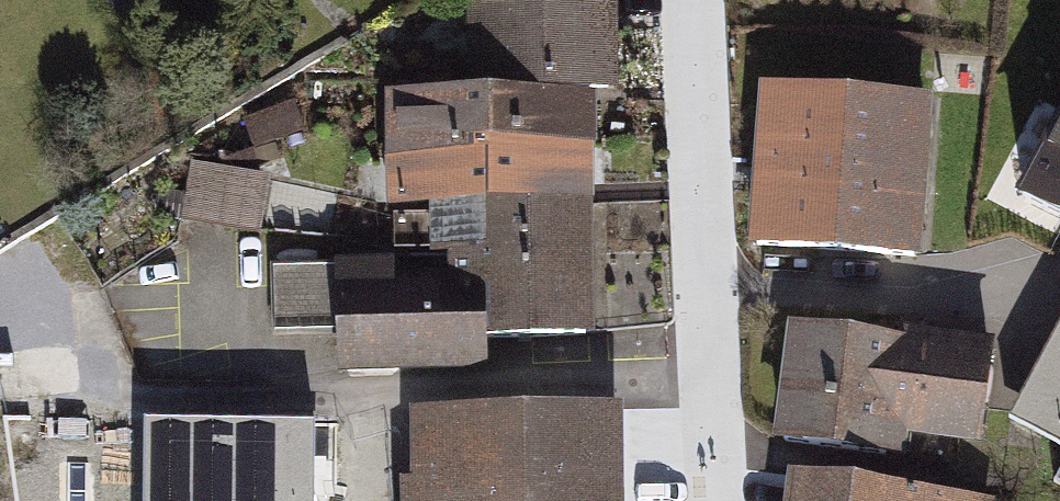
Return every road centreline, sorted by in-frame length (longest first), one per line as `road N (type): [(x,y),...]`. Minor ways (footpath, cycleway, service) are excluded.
road 1 (residential): [(693,0),(714,500)]

